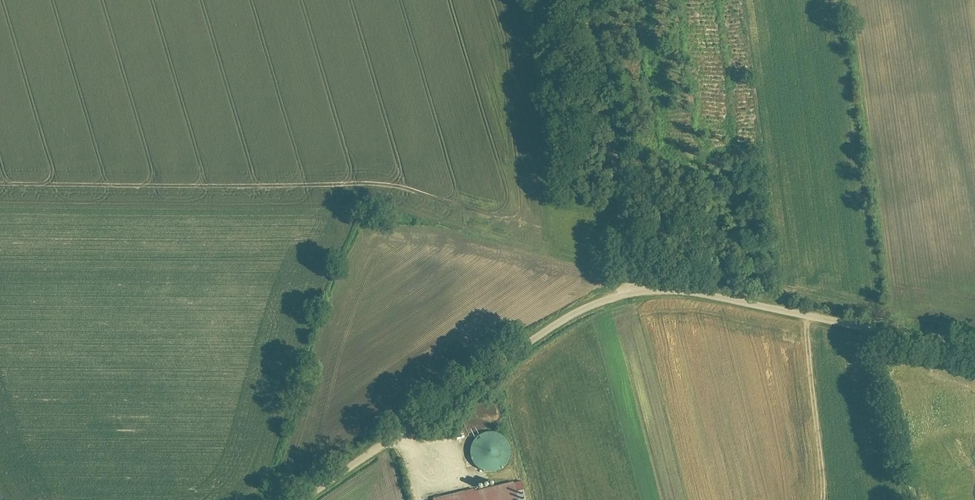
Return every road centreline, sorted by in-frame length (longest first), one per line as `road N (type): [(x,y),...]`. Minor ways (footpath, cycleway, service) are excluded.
road 1 (unclassified): [(307,499),(516,351),(630,291)]
road 2 (unclassified): [(630,291),(683,290),(974,350)]
road 3 (unclassified): [(592,0),(630,291)]

